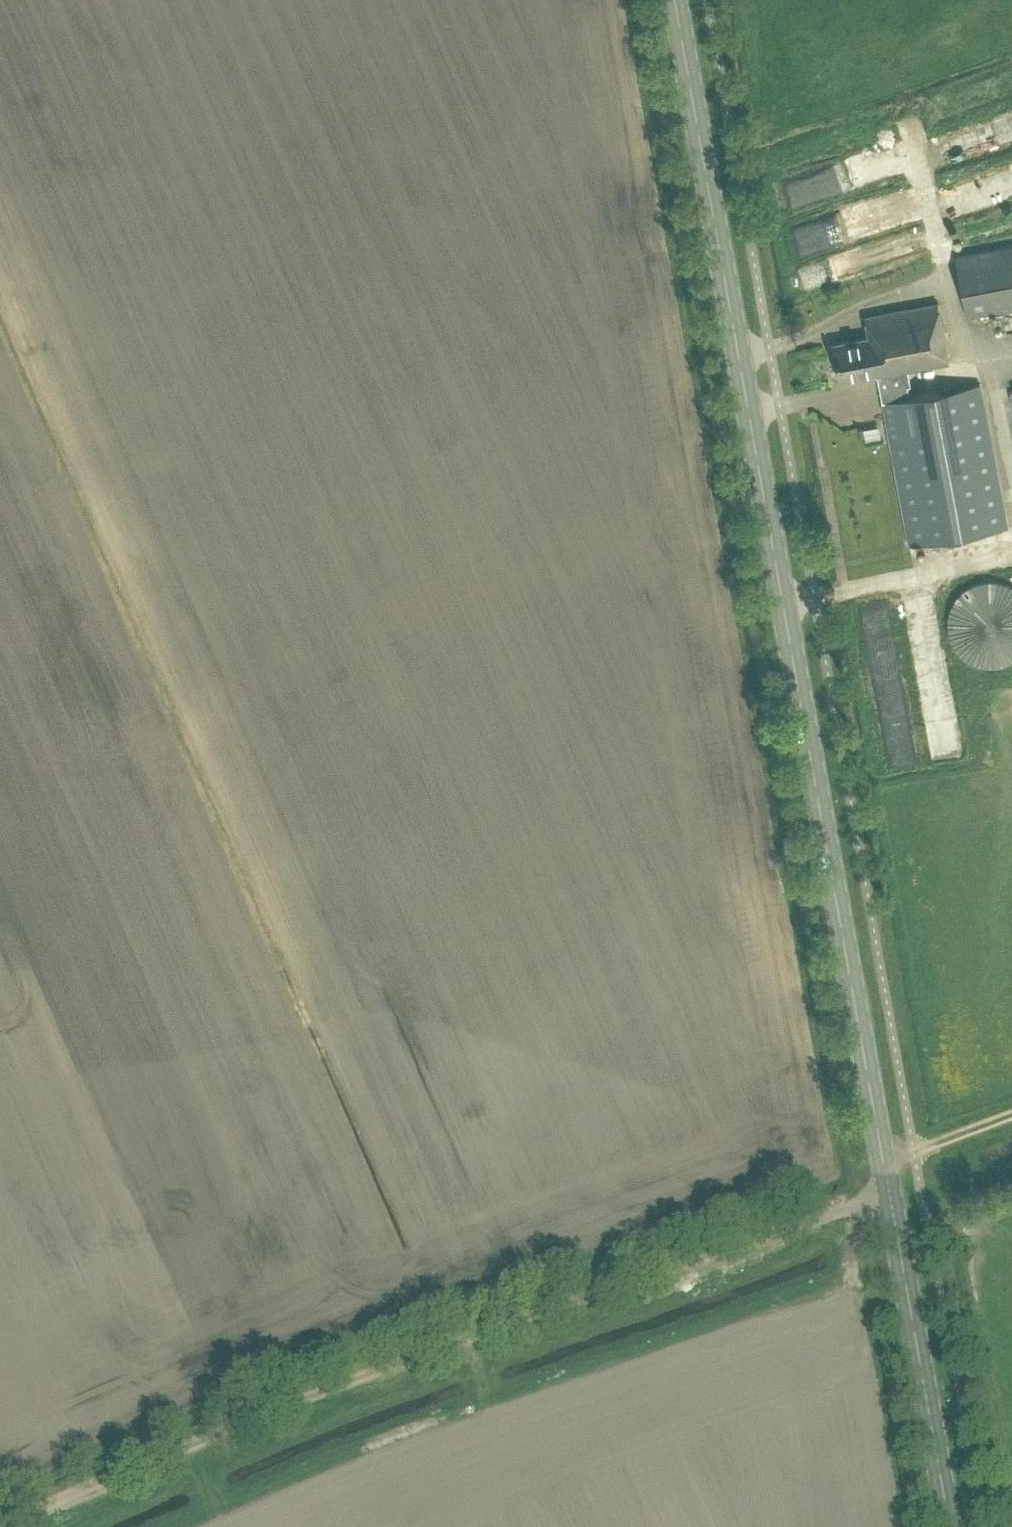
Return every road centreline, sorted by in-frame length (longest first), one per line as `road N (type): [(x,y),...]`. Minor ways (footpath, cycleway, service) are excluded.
road 1 (secondary): [(949,1526),(675,0)]
road 2 (track): [(8,1526),(449,1349),(916,1182)]

